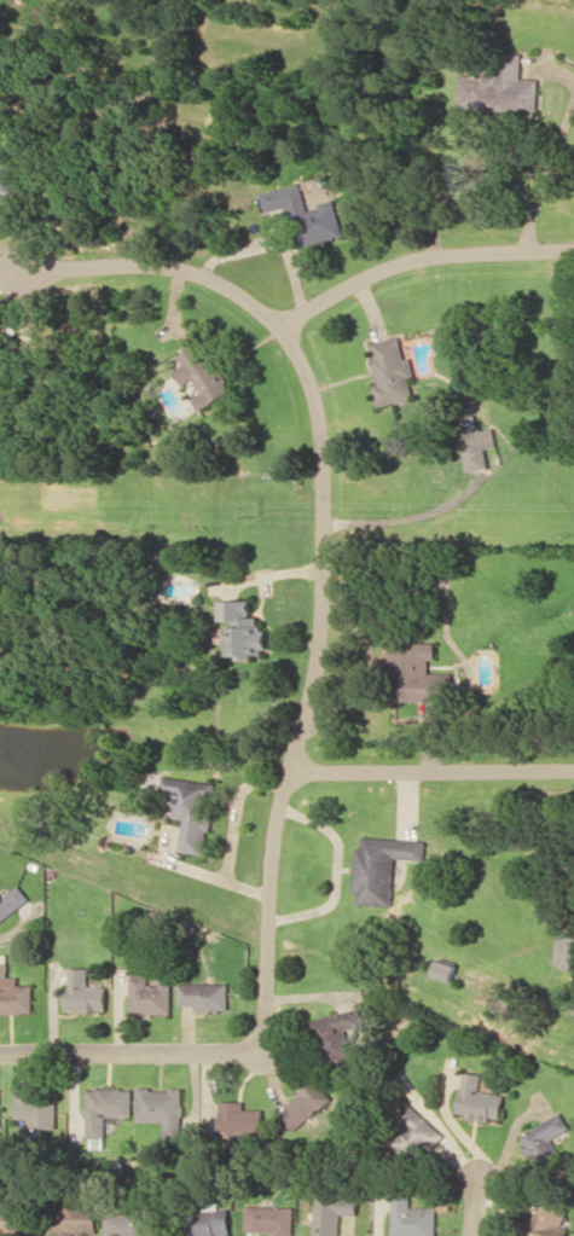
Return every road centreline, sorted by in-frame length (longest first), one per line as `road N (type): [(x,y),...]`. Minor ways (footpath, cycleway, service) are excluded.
road 1 (residential): [(254,1043),(263,1028),(277,811),(320,637),(323,453),(313,399),(282,332),(239,295),(192,271),(140,261),(18,271)]
road 2 (residential): [(282,332),(365,275),(419,259),(573,248)]
road 3 (residential): [(289,768),(573,771)]
road 4 (residential): [(0,1051),(237,1052),(254,1043)]

